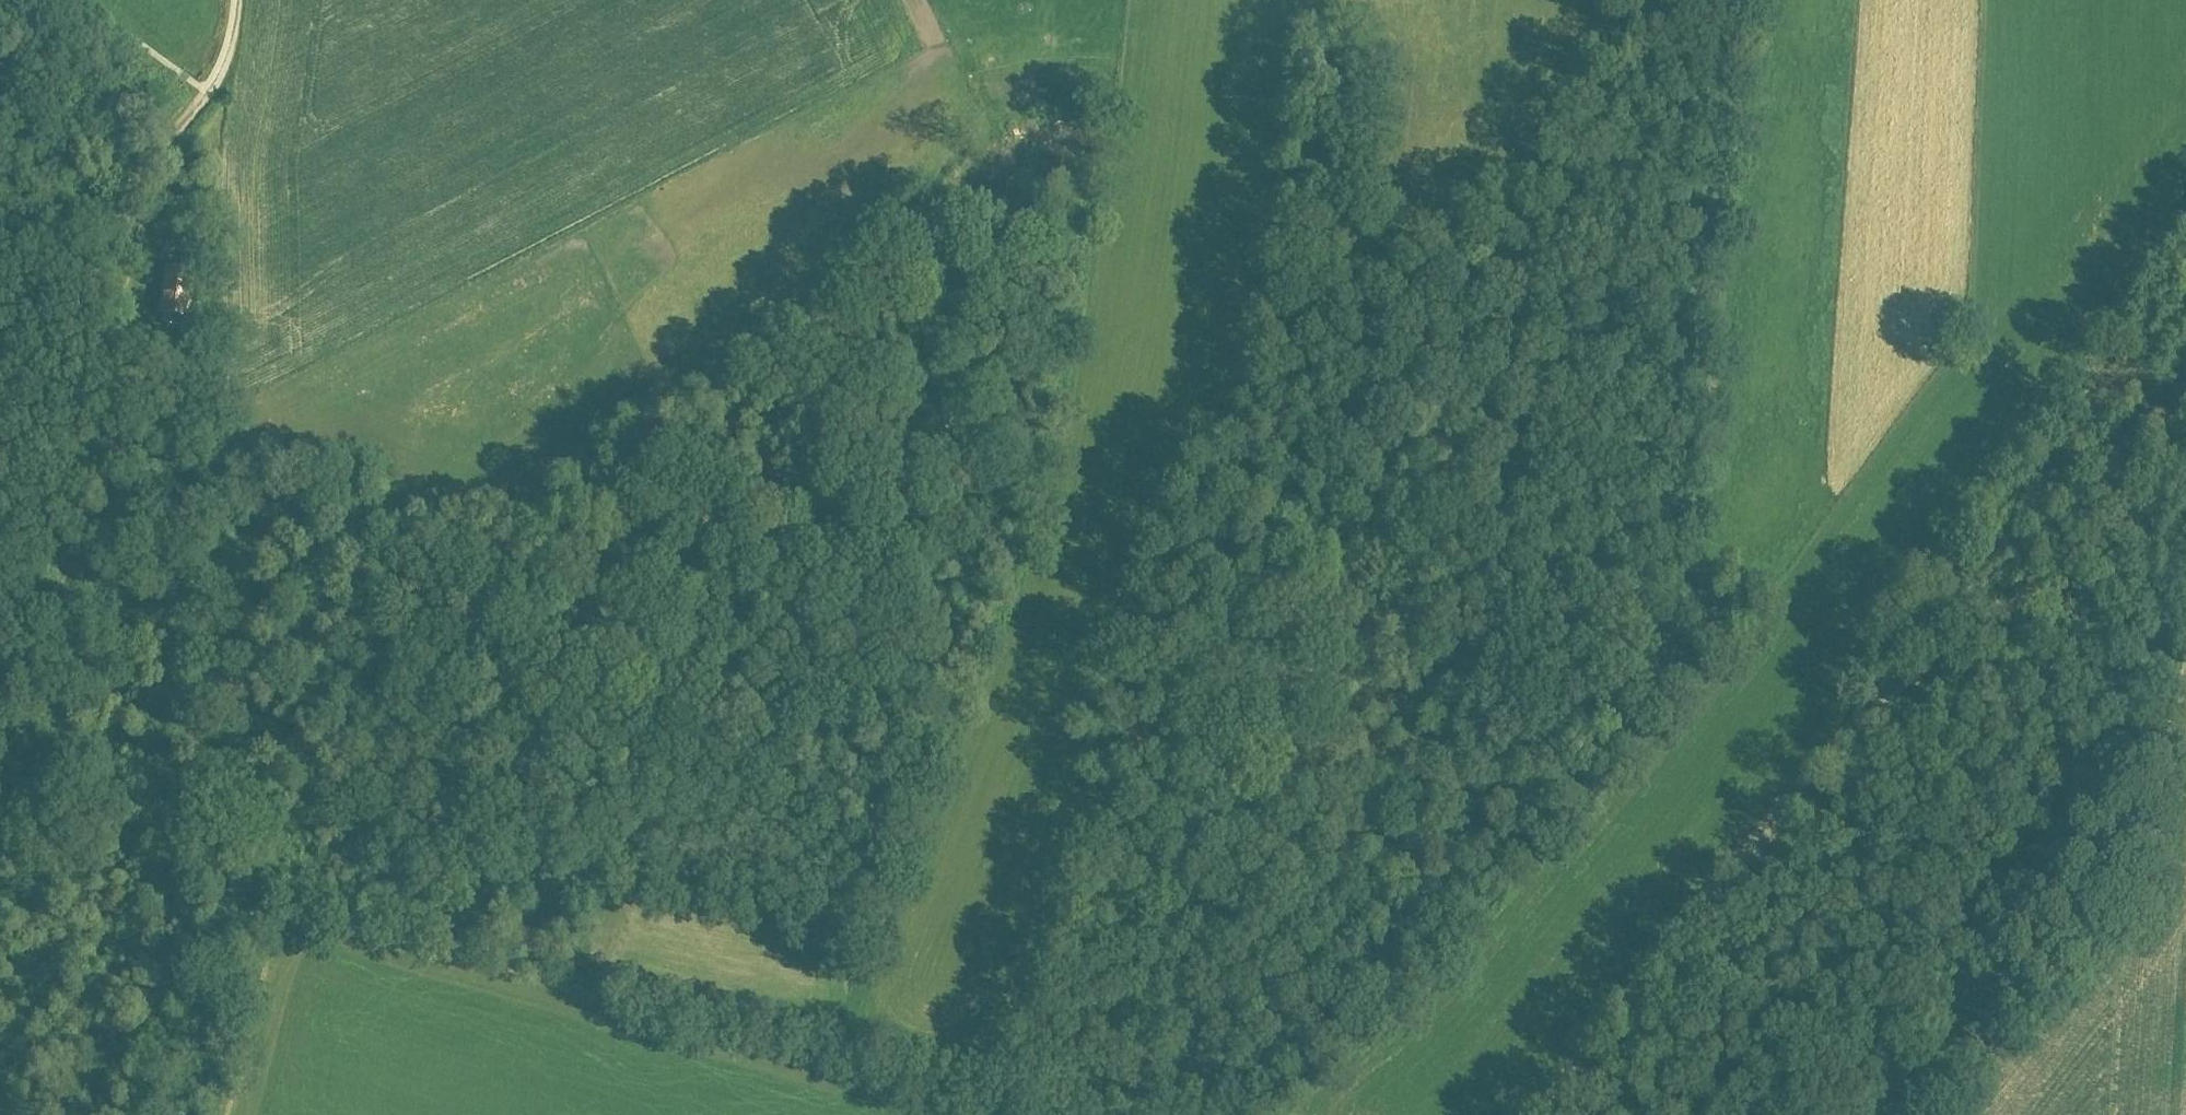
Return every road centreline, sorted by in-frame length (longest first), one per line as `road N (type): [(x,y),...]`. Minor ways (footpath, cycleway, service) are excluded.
road 1 (unclassified): [(1532,1114),(1879,696),(2185,477)]
road 2 (track): [(239,0),(214,88),(119,212),(66,330),(0,434)]
road 3 (track): [(0,496),(141,560),(164,590),(175,630),(180,726),(196,767),(230,800),(271,814)]

